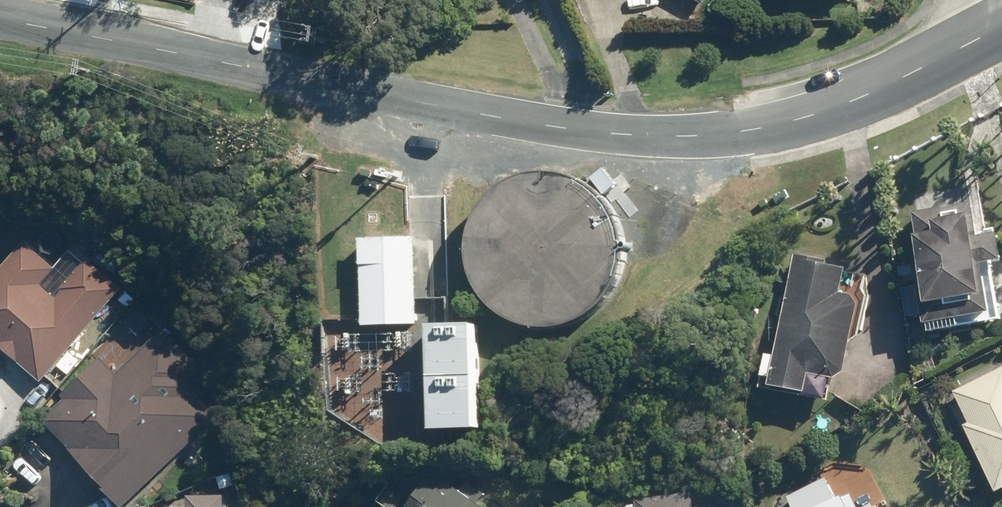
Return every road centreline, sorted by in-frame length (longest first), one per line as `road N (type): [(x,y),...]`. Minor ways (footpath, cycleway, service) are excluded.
road 1 (tertiary): [(228,61),(566,131),(734,135),(815,116),(982,34)]
road 2 (tertiary): [(0,18),(228,61)]

